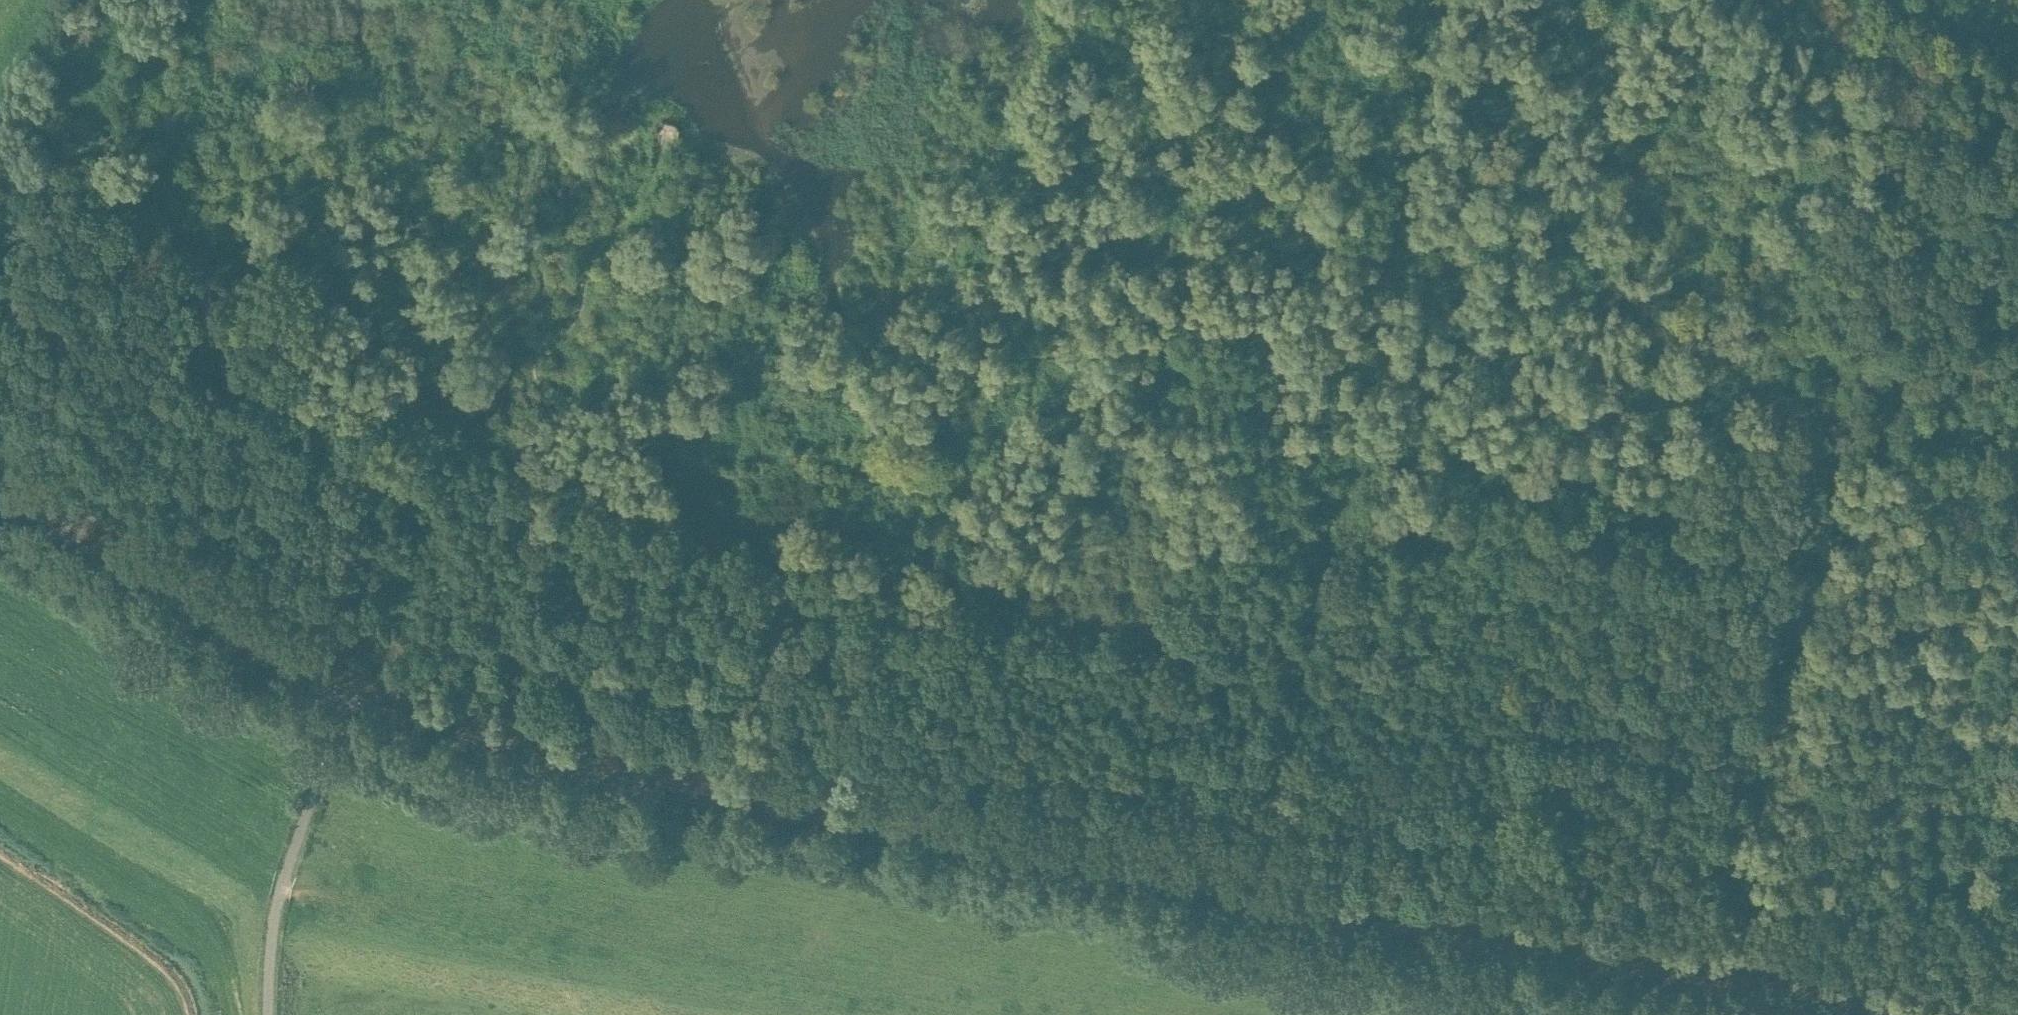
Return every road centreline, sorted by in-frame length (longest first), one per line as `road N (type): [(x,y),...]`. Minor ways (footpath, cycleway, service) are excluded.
road 1 (track): [(0,795),(187,916),(217,955),(236,1014)]
road 2 (residential): [(267,1014),(279,893),(328,748)]

